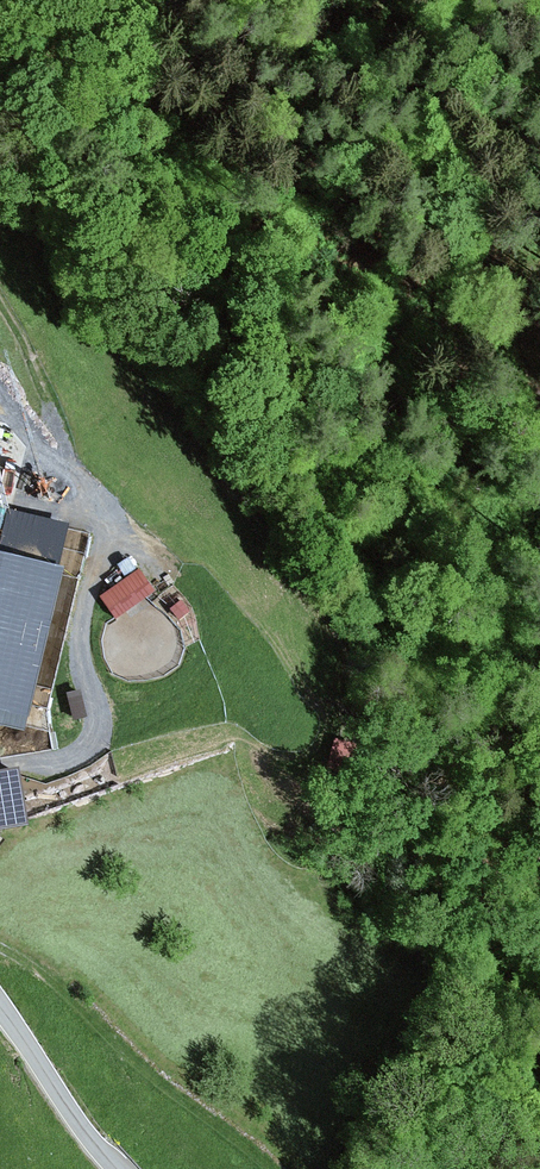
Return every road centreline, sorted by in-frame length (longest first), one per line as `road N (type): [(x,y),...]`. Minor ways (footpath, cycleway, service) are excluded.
road 1 (track): [(0,302),(37,368),(100,567),(94,688),(103,755),(0,763)]
road 2 (track): [(271,1168),(153,1074),(61,986),(0,950)]
road 3 (unclassified): [(118,1168),(0,1004)]
road 4 (track): [(539,354),(469,200)]

